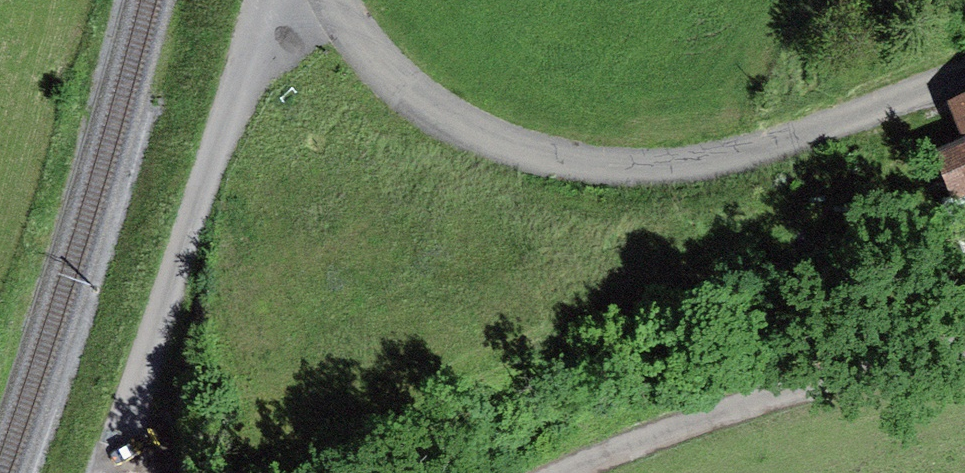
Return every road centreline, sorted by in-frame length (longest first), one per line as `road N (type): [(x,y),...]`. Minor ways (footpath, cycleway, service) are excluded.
road 1 (residential): [(339,0),(427,106),(537,164),(750,173),(964,86)]
road 2 (track): [(128,472),(277,0)]
road 3 (track): [(964,356),(893,367),(621,472)]

